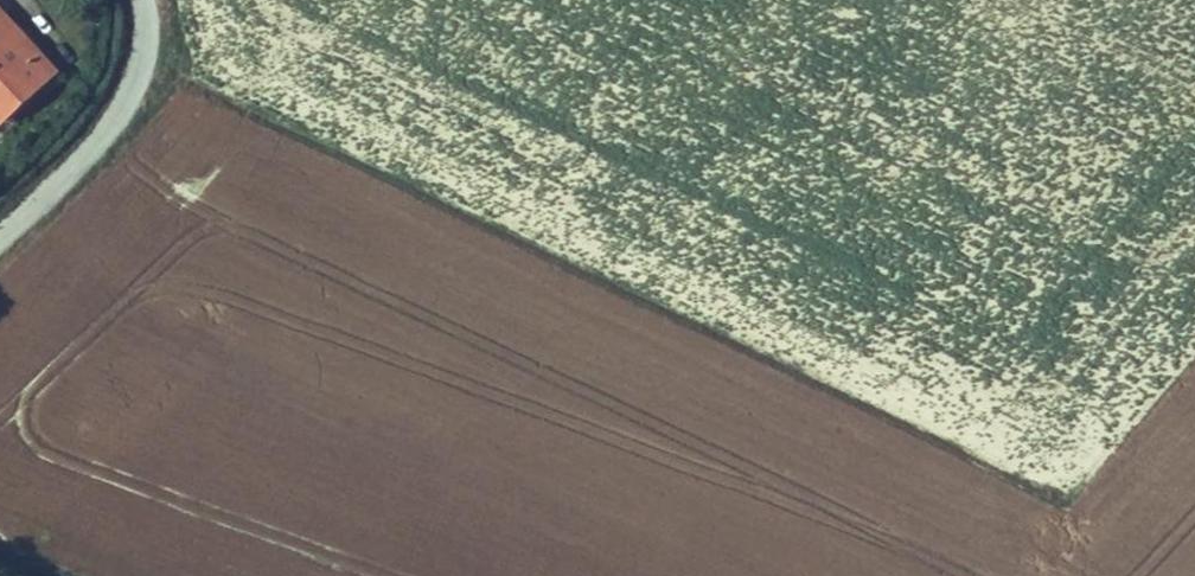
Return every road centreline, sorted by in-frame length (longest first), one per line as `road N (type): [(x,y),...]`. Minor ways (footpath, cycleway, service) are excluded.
road 1 (unclassified): [(182,0),(196,67),(178,117),(0,294)]

